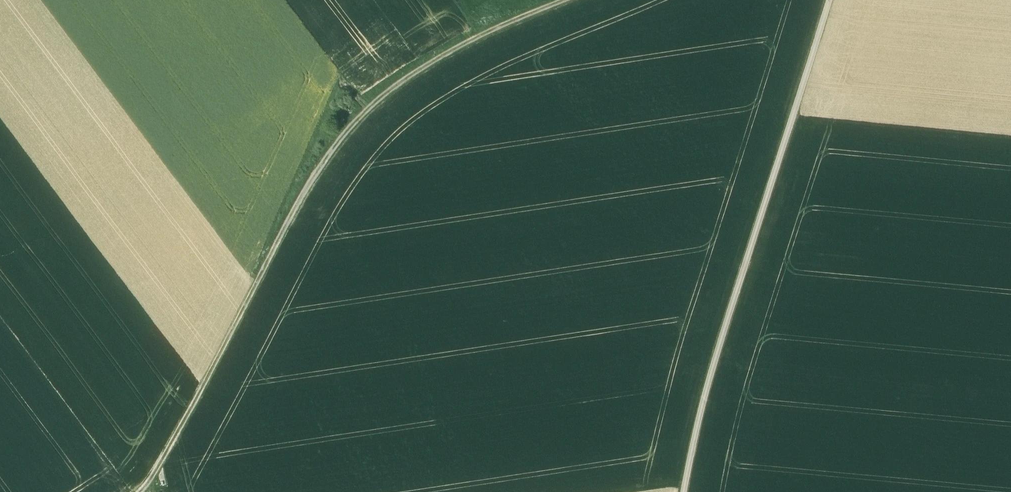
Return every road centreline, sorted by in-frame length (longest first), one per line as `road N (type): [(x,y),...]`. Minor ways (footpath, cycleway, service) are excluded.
road 1 (track): [(562,0),(402,83),(369,105),(323,157),(149,491)]
road 2 (track): [(684,491),(705,398),(829,0)]

